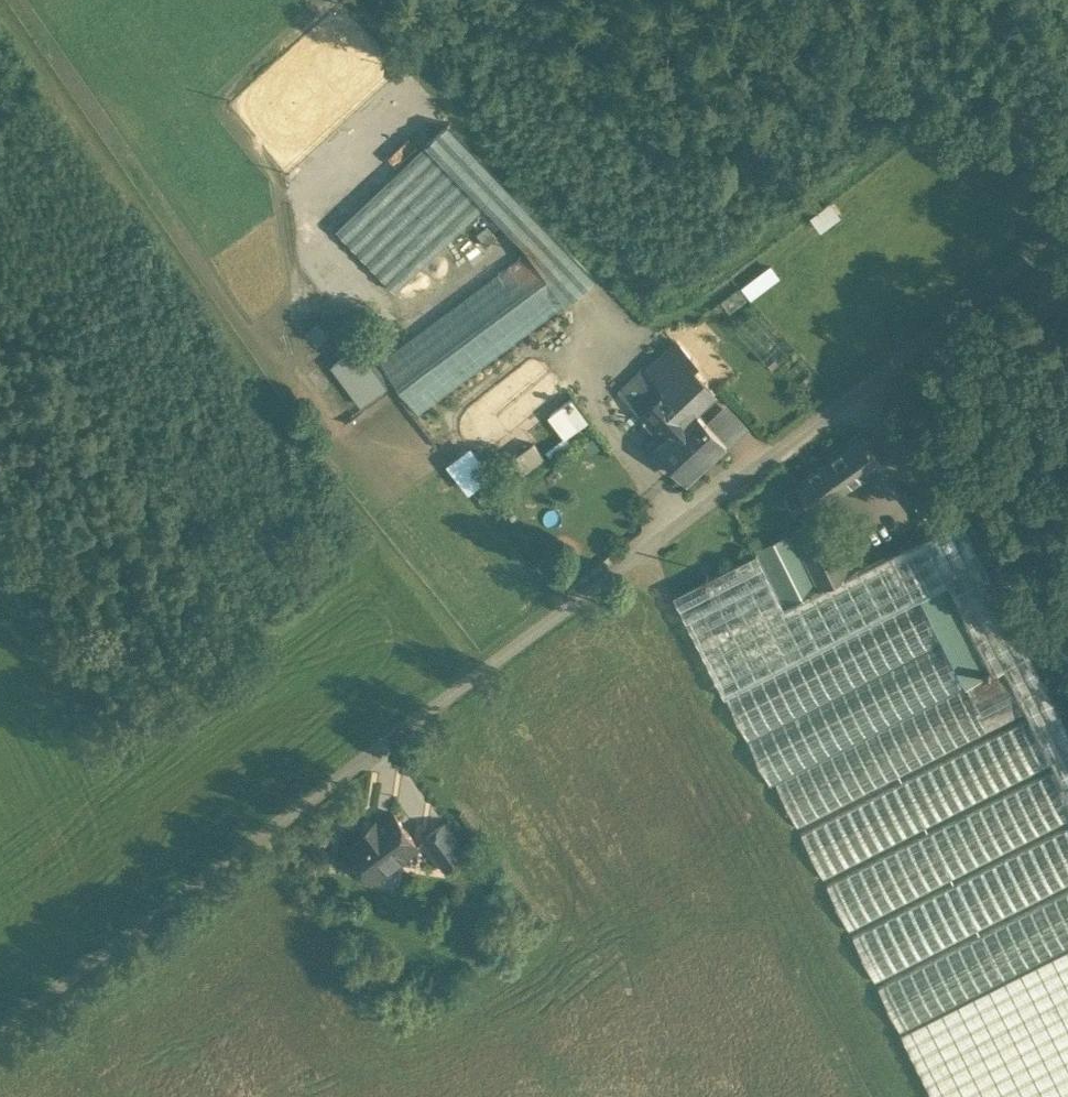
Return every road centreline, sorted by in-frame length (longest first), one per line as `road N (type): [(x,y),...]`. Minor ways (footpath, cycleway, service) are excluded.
road 1 (track): [(1067,217),(687,527),(0,1048)]
road 2 (track): [(687,527),(603,425),(567,351),(607,316)]

